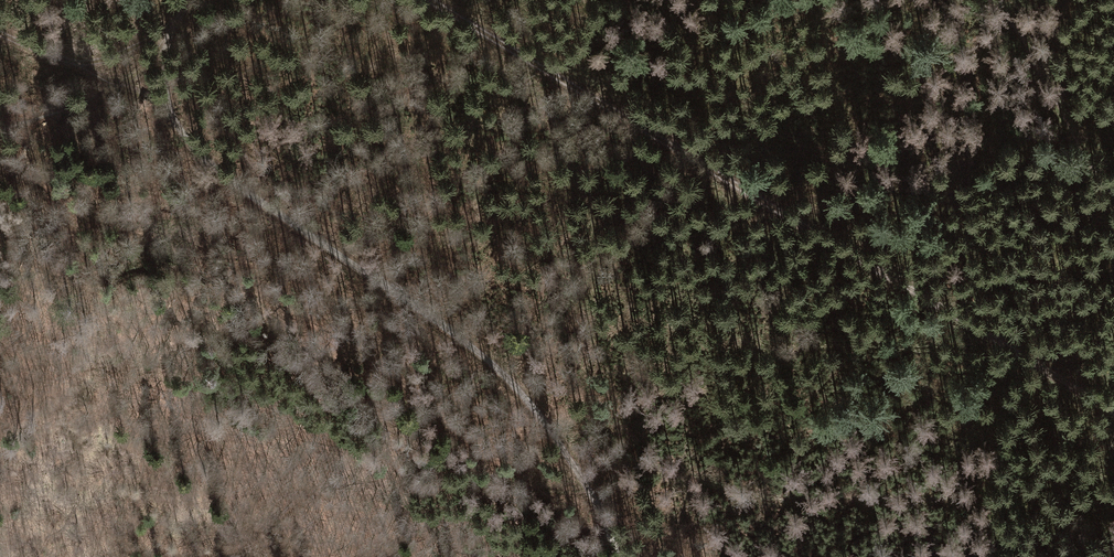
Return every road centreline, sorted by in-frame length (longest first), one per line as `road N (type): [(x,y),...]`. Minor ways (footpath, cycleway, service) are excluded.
road 1 (track): [(427,0),(1113,413)]
road 2 (track): [(168,106),(200,154),(235,185),(501,373),(575,468),(619,556)]
road 3 (track): [(33,123),(23,137),(24,159),(83,217)]

